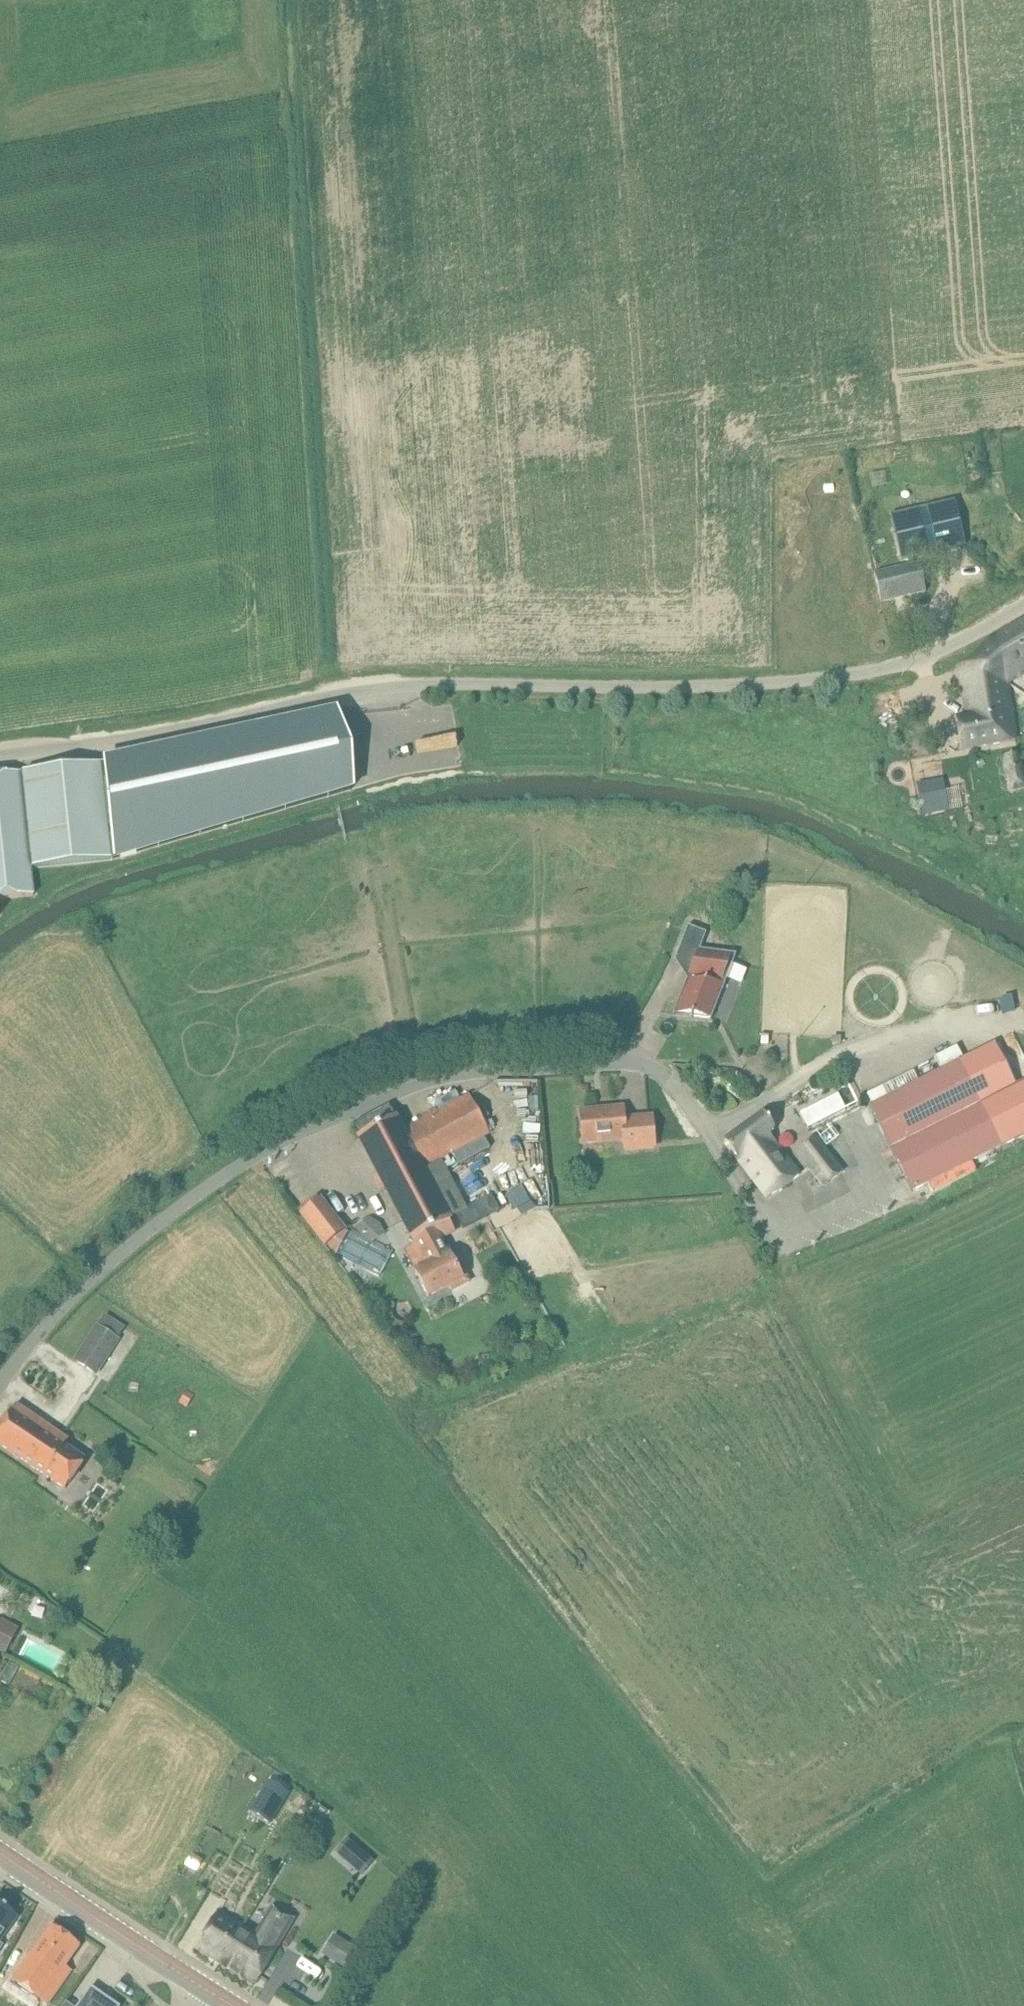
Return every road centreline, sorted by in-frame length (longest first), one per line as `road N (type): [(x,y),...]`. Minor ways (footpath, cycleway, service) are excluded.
road 1 (unclassified): [(0,756),(370,689),(672,687),(868,672),(945,648),(1023,604)]
road 2 (unclassified): [(0,1386),(40,1331),(147,1230),(287,1137),(445,1076),(625,1061),(666,1081)]
road 3 (tertiary): [(195,1986),(0,1854)]

